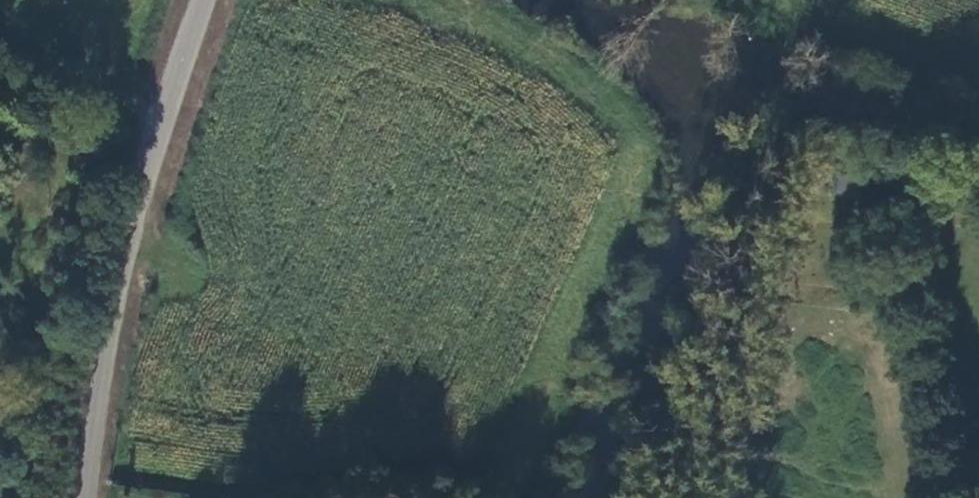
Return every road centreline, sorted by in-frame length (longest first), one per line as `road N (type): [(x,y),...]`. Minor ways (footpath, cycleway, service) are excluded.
road 1 (tertiary): [(205,0),(150,158),(106,356),(88,497)]

